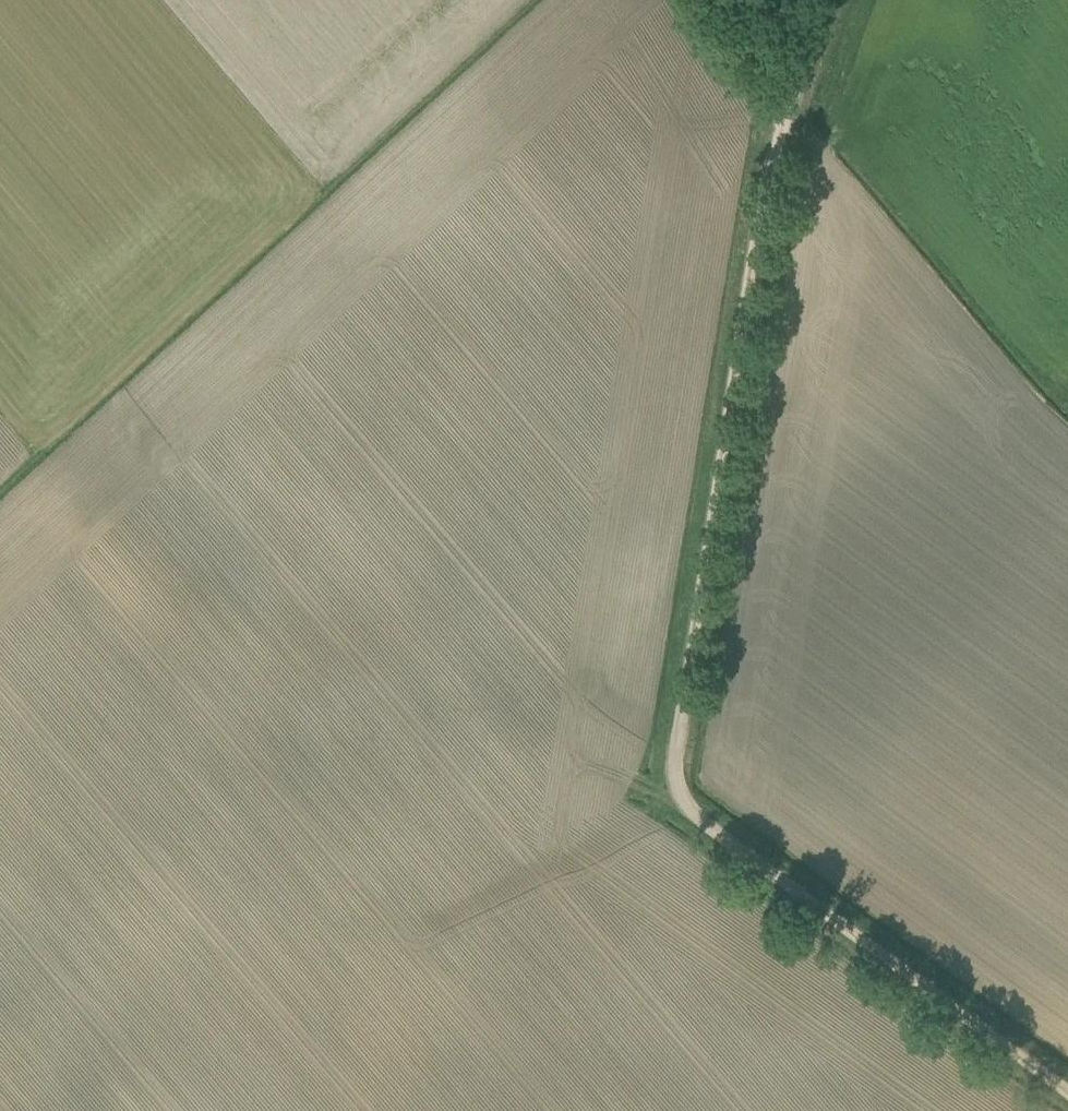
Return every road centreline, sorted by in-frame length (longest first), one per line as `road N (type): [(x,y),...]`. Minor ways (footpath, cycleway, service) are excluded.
road 1 (track): [(1067,1087),(708,823),(678,796),(669,762),(772,159),(831,0)]

